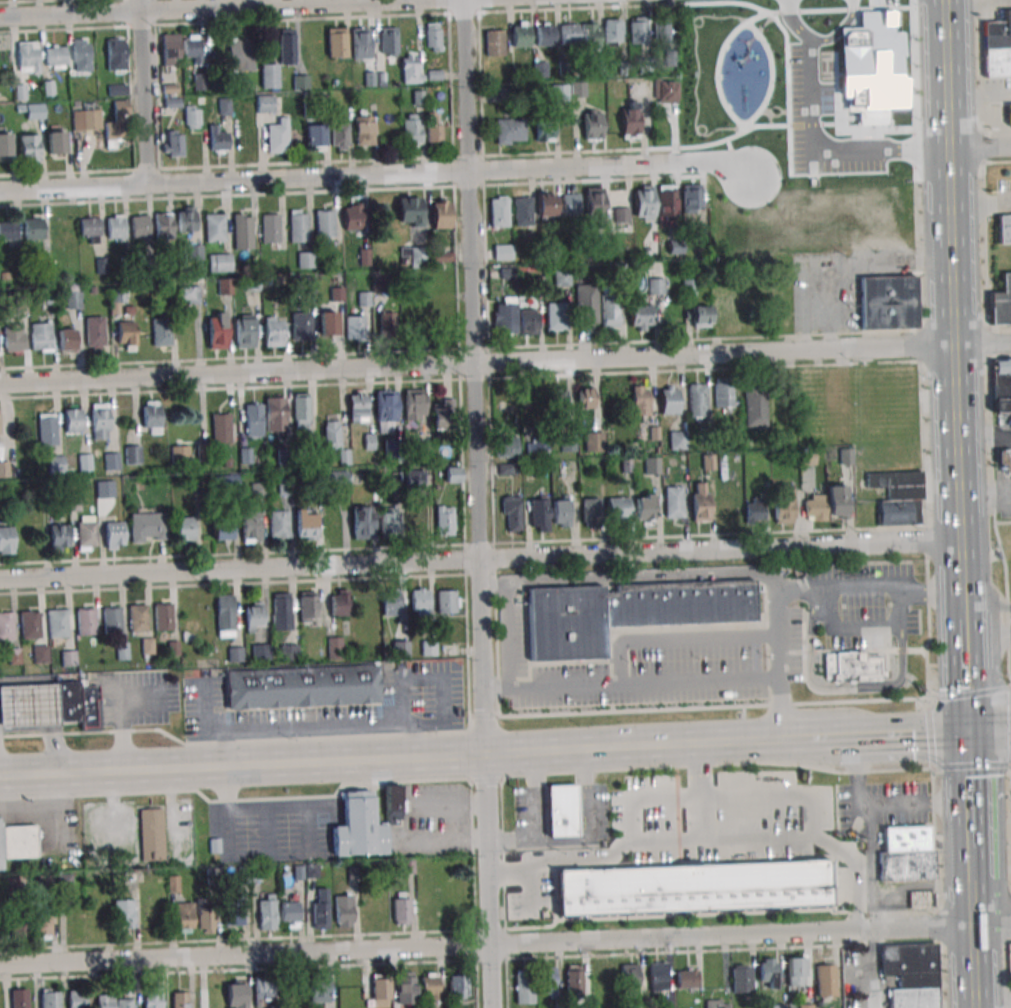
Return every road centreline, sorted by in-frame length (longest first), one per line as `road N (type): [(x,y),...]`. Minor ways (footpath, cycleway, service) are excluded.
road 1 (residential): [(0,382),(1010,342)]
road 2 (residential): [(493,1007),(463,0)]
road 3 (residential): [(0,964),(973,927)]
road 4 (residential): [(0,580),(961,542)]
road 5 (residential): [(0,191),(750,159)]
road 6 (secondary): [(0,776),(743,742)]
road 7 (residential): [(0,17),(438,0)]
road 8 (secondary): [(961,542),(949,151)]
road 9 (secondary): [(970,729),(961,542)]
road 10 (residential): [(148,183),(140,0)]
road 11 (secondary): [(949,151),(944,0)]
road 12 (secondary): [(976,1007),(972,879)]

